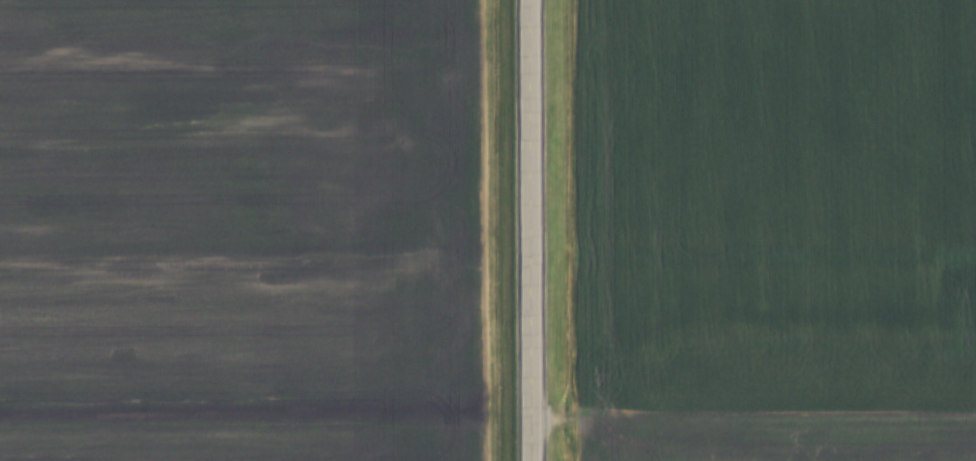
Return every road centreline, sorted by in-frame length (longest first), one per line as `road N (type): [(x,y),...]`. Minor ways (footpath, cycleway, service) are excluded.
road 1 (tertiary): [(537,460),(536,0)]

